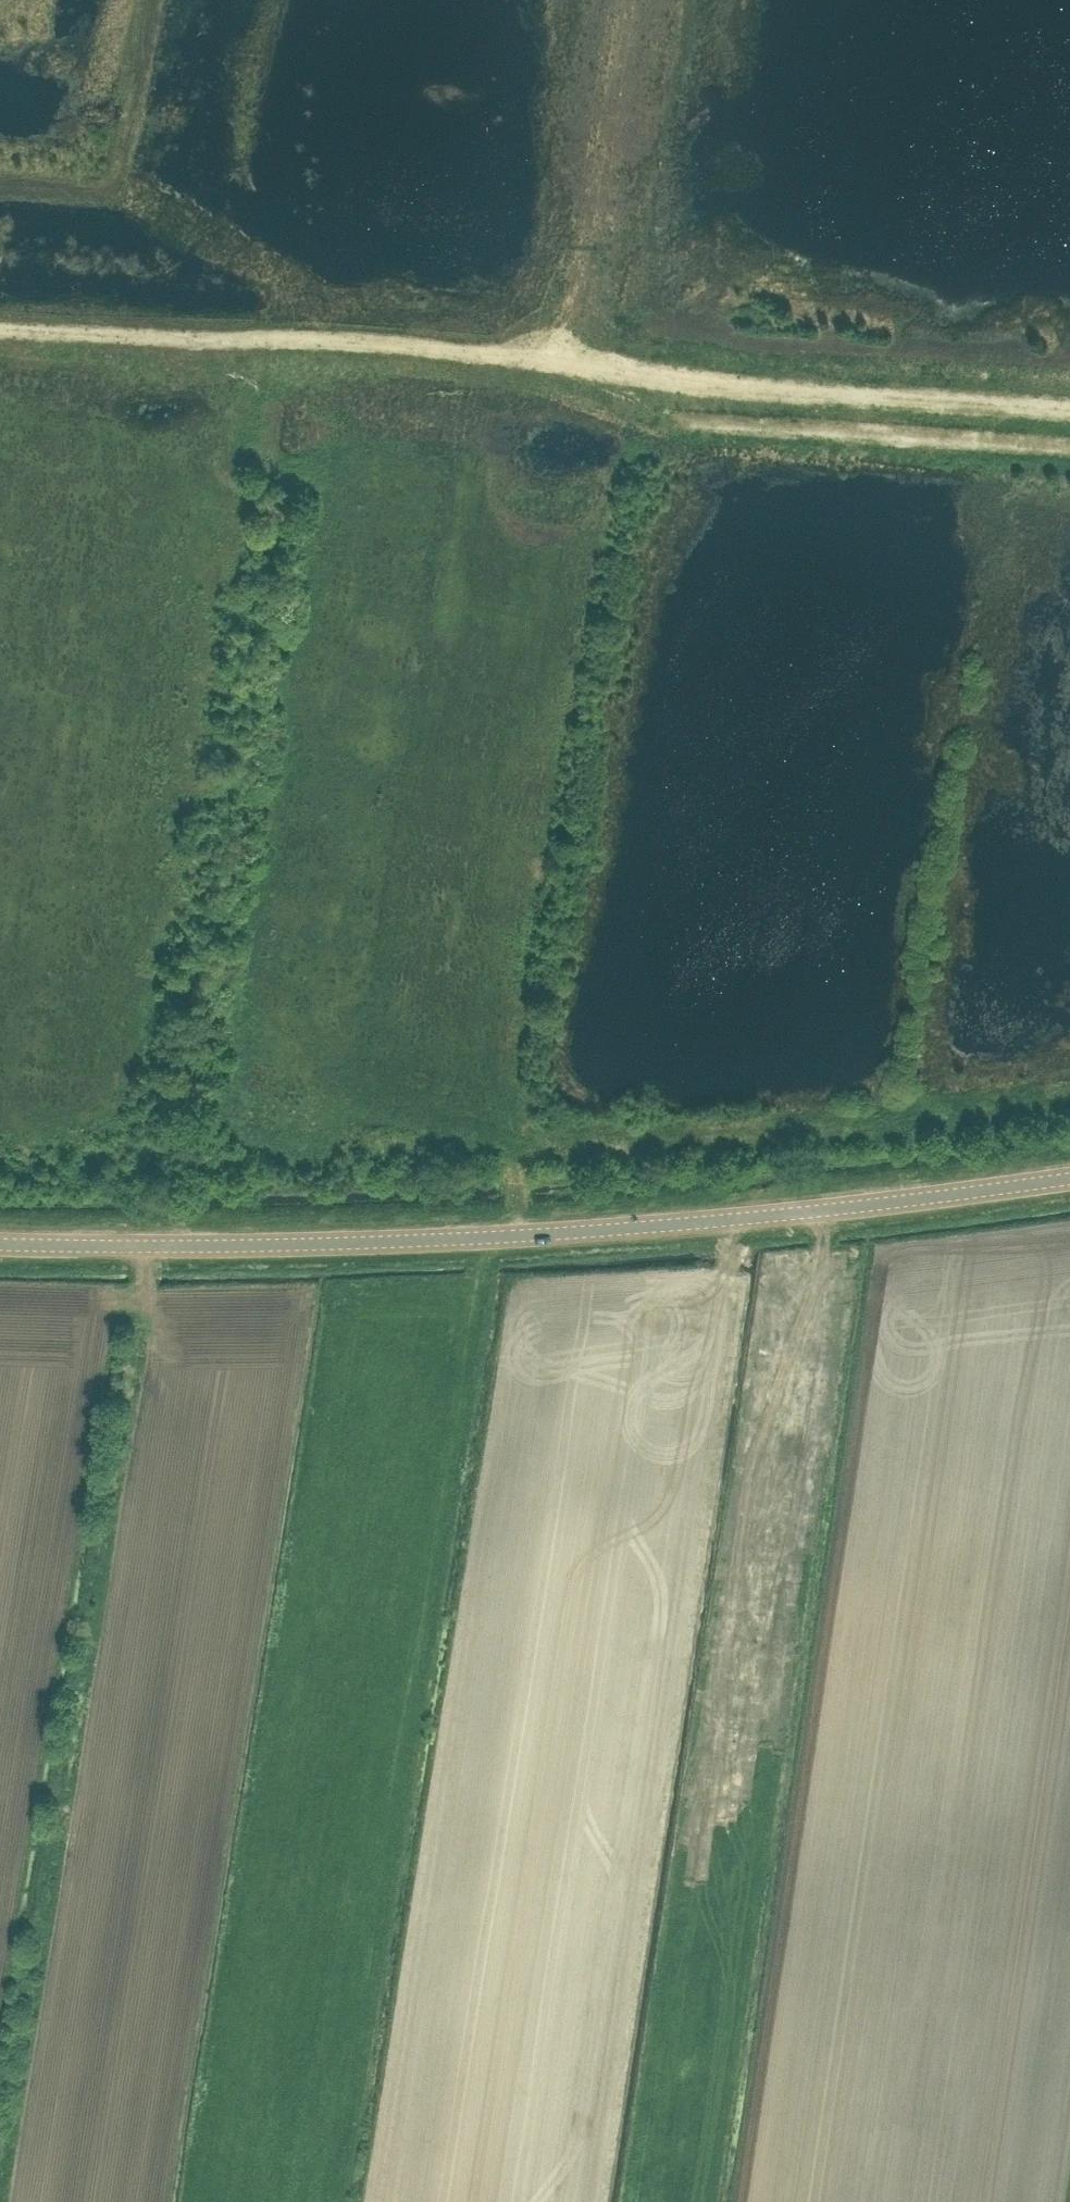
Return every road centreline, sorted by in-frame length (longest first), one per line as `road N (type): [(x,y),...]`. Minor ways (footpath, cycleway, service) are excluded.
road 1 (track): [(1069,411),(749,388),(418,345),(0,332)]
road 2 (unclassified): [(1069,1175),(788,1212),(487,1237),(0,1242)]

